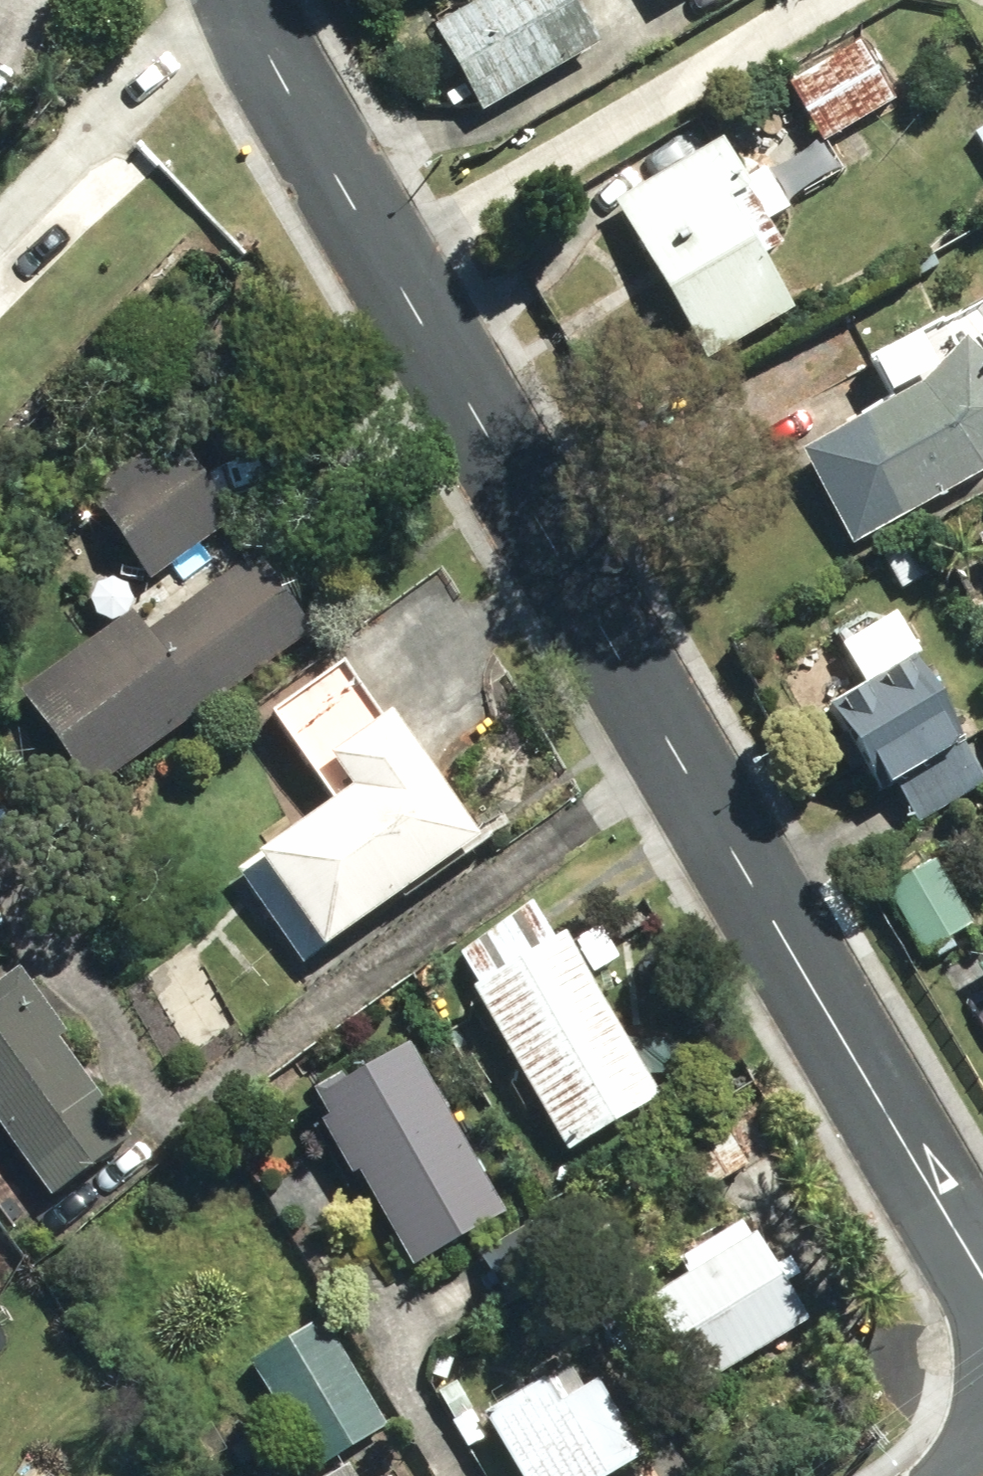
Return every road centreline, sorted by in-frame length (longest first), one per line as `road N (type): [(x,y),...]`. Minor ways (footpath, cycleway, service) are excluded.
road 1 (residential): [(243,0),(338,183),(982,1274)]
road 2 (residential): [(0,223),(233,0)]

